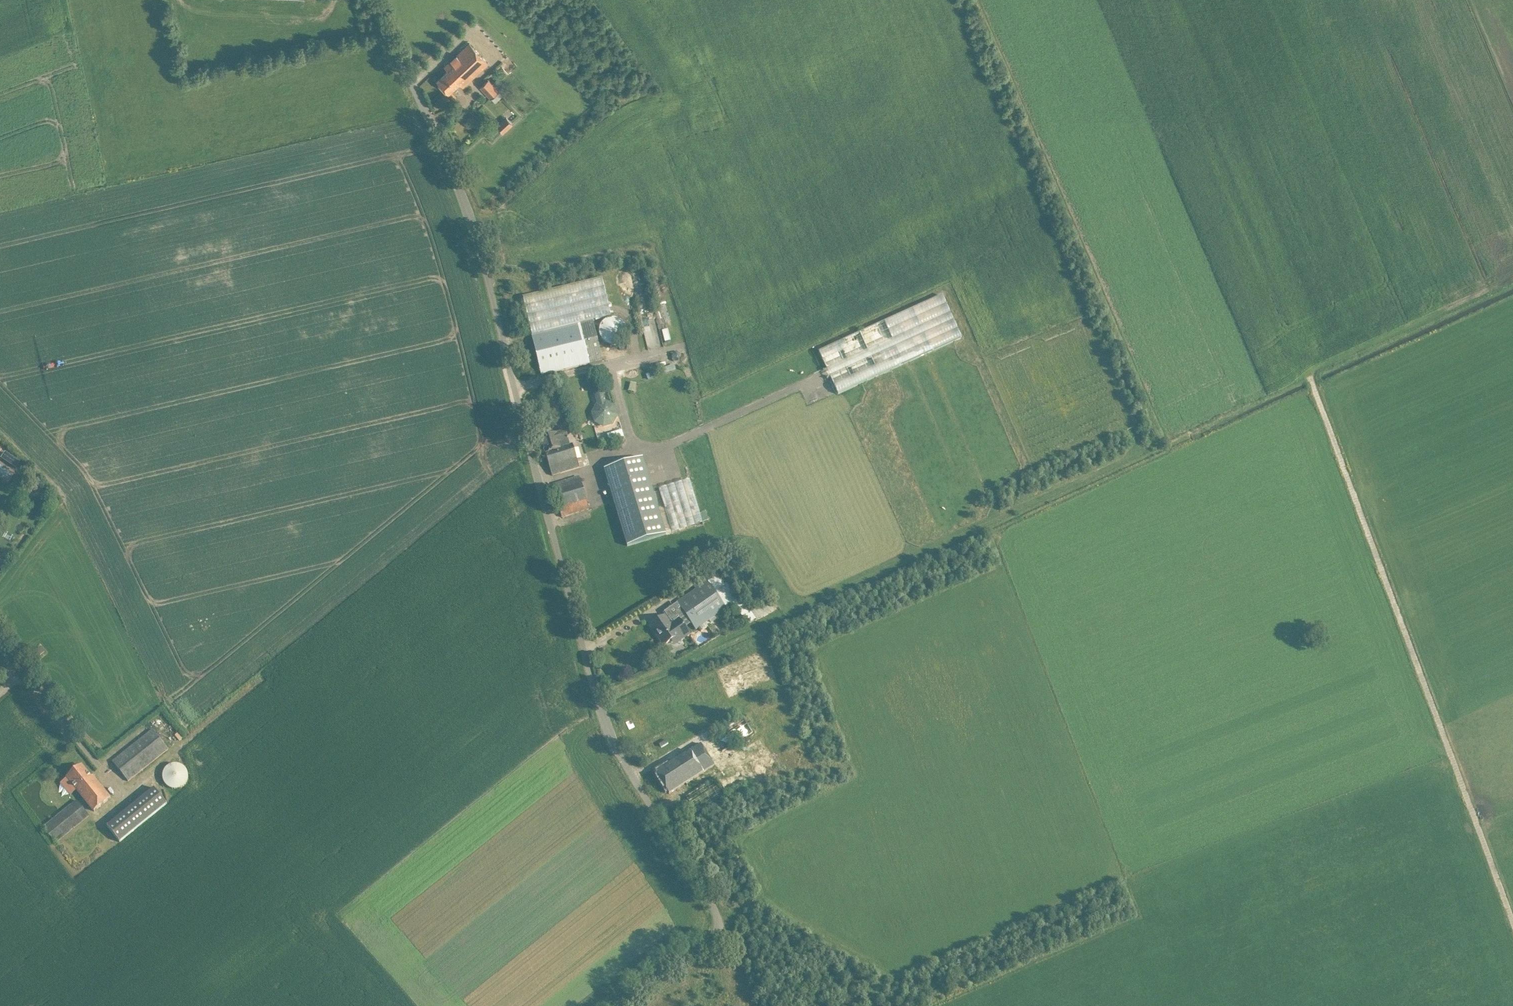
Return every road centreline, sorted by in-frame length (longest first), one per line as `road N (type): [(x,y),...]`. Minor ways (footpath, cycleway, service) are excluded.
road 1 (unclassified): [(625,1005),(715,939),(712,897),(600,710),(489,275),(433,126),(373,0)]

